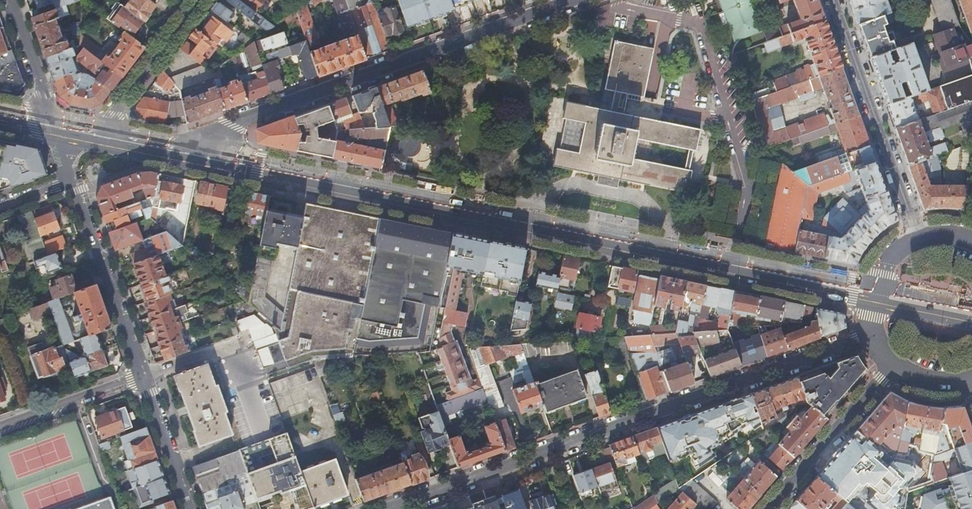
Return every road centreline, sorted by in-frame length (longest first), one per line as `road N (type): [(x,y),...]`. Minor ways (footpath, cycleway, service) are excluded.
road 1 (secondary): [(868,293),(194,156)]
road 2 (residential): [(871,333),(387,508)]
road 3 (residential): [(573,0),(232,125),(194,156)]
road 4 (residential): [(918,238),(833,0)]
road 5 (residential): [(73,180),(142,377)]
road 6 (residential): [(891,364),(765,508)]
road 7 (residential): [(97,135),(201,0)]
road 8 (residential): [(0,428),(142,377)]
road 9 (residential): [(142,377),(190,508)]
road 10 (residential): [(11,0),(56,127)]

